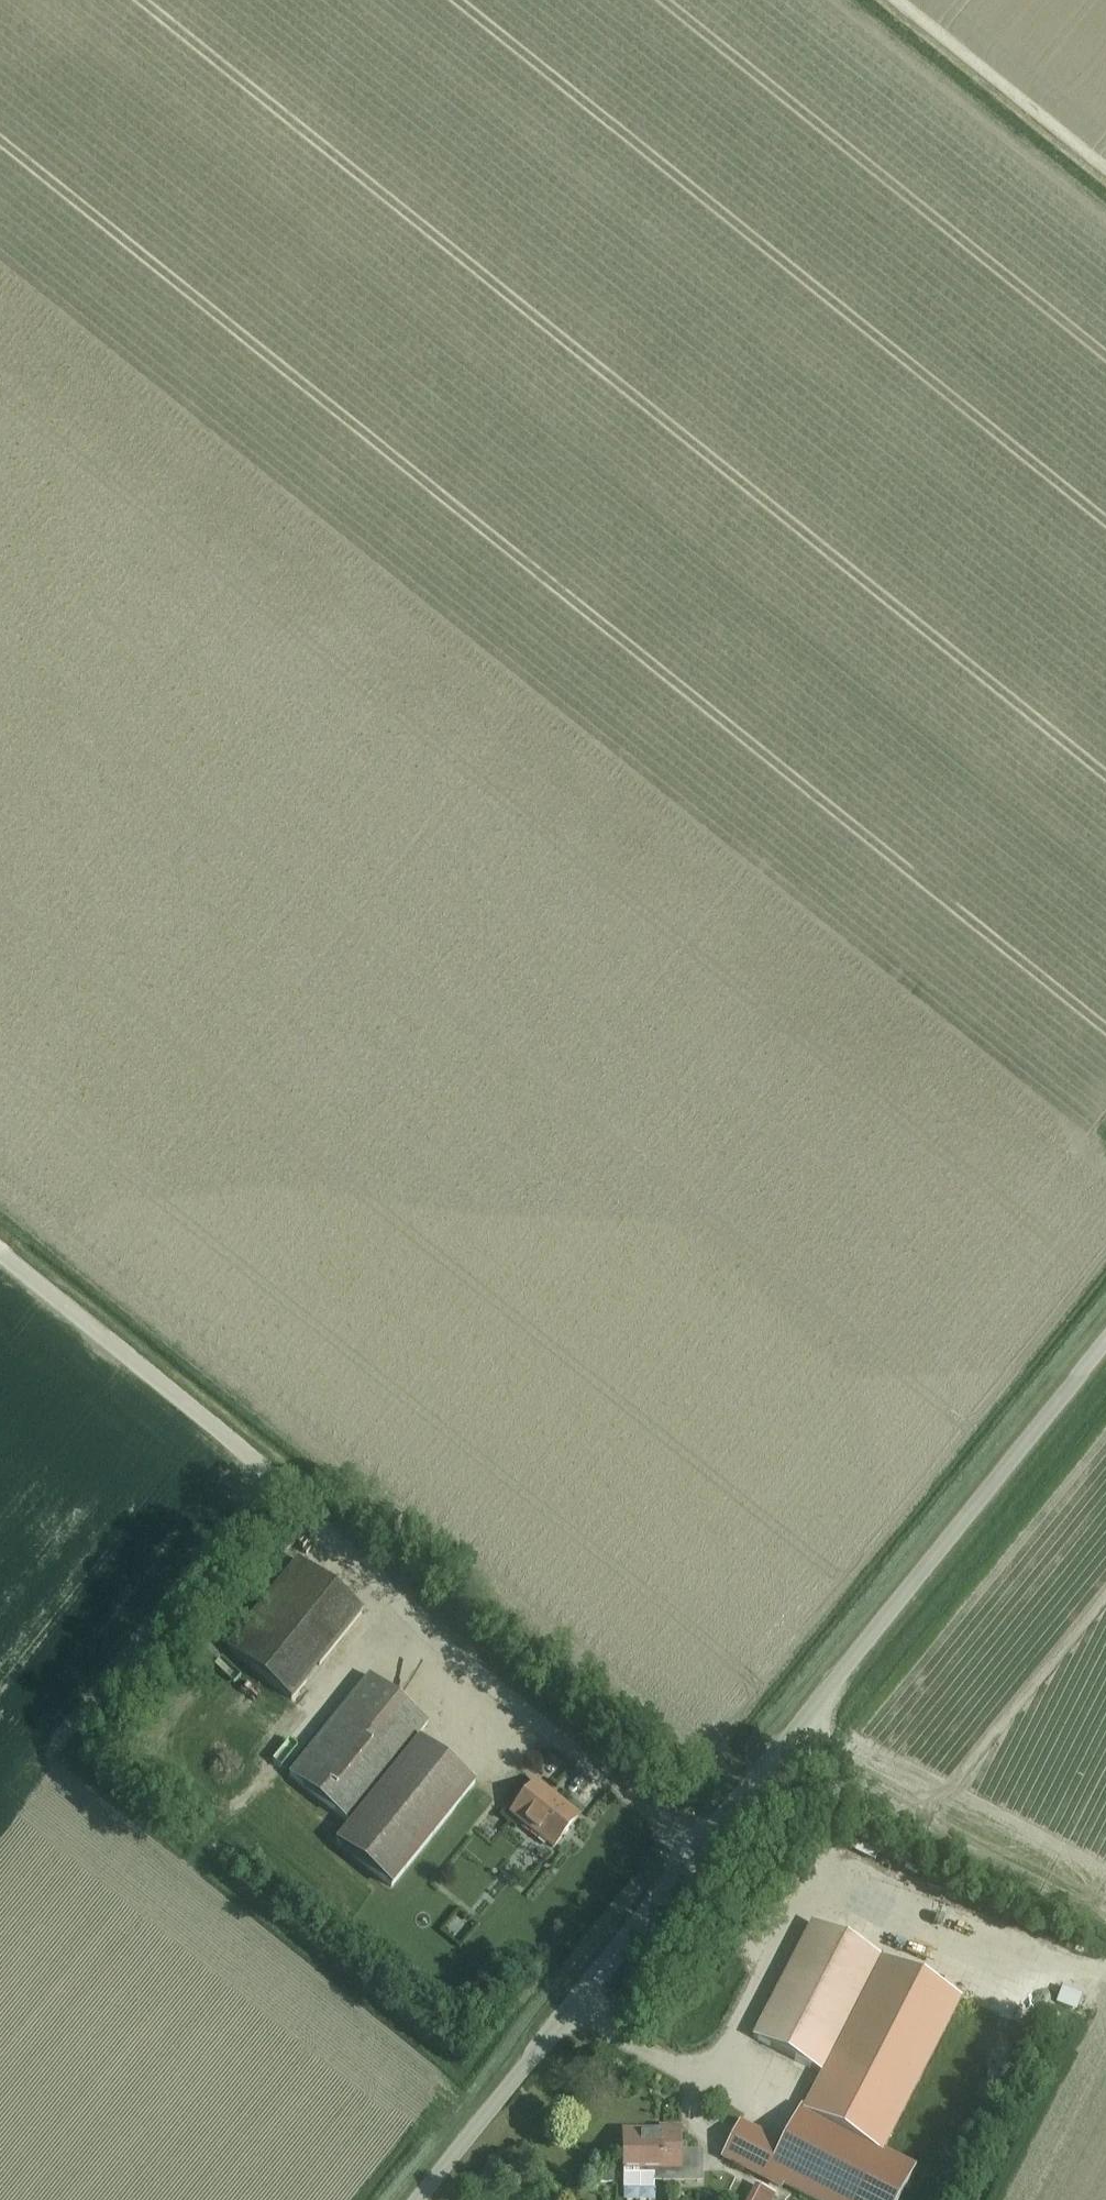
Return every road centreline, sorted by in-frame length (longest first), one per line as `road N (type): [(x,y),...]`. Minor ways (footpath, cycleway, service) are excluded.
road 1 (unclassified): [(415,2199),(681,1858),(753,1784),(1105,1342)]

